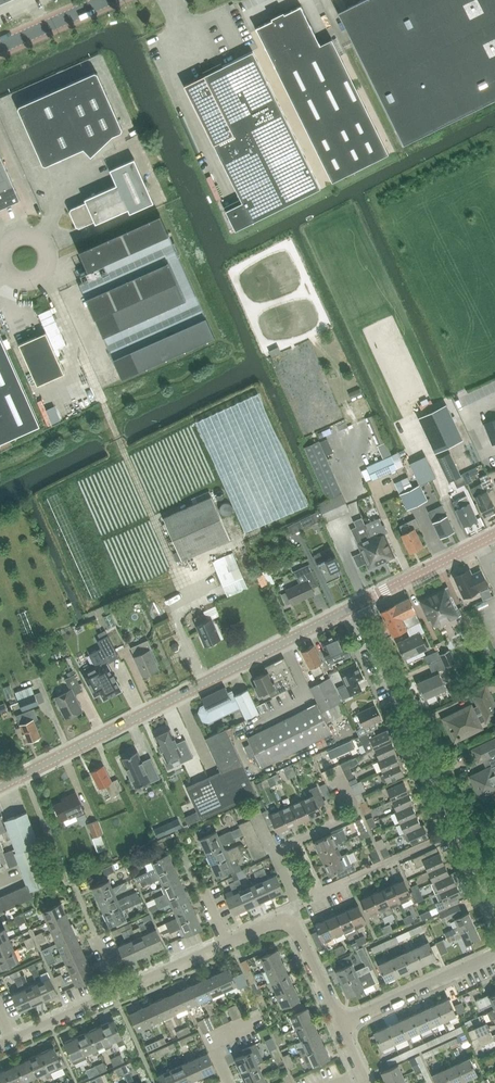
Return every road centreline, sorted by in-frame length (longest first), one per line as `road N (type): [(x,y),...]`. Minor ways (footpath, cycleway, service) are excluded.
road 1 (track): [(41,274),(183,586),(179,627),(207,682)]
road 2 (tertiary): [(0,786),(355,606)]
road 3 (residential): [(494,908),(355,606)]
road 4 (residential): [(340,1024),(494,955)]
road 5 (tertiary): [(355,606),(494,535)]
road 6 (unclassified): [(4,266),(13,238),(28,234),(47,248),(48,262),(35,279),(8,273)]
road 7 (residential): [(274,852),(354,818),(339,776)]

